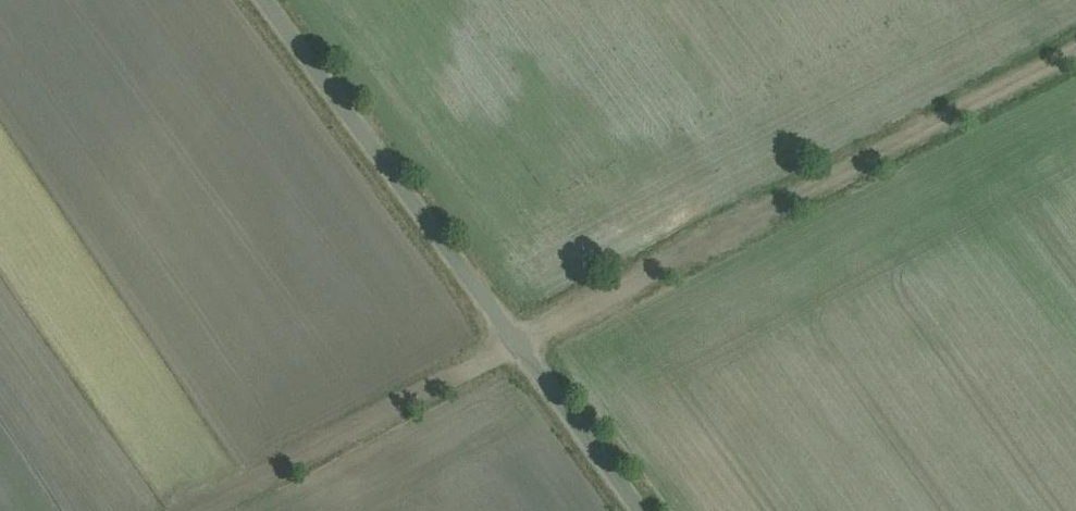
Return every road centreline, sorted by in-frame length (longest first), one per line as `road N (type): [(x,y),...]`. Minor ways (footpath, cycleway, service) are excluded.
road 1 (track): [(179,510),(1075,53)]
road 2 (unclassified): [(634,510),(258,0)]

